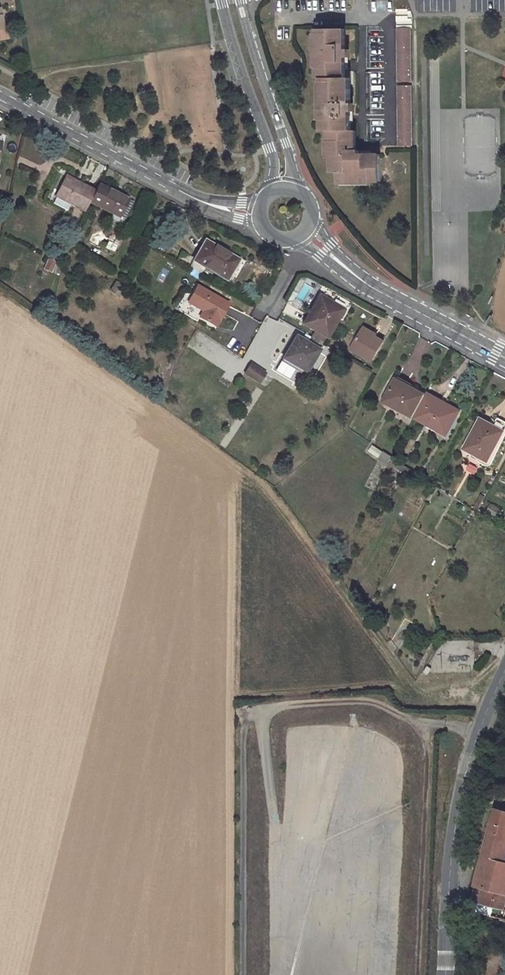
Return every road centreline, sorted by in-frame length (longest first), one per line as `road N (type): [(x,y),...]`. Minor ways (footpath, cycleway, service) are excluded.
road 1 (tertiary): [(445,974),(464,773),(504,666)]
road 2 (residential): [(198,200),(0,96)]
road 3 (unclassified): [(221,0),(270,148),(271,190)]
road 4 (unclassified): [(295,187),(241,0)]
road 5 (unclassified): [(504,358),(368,285)]

